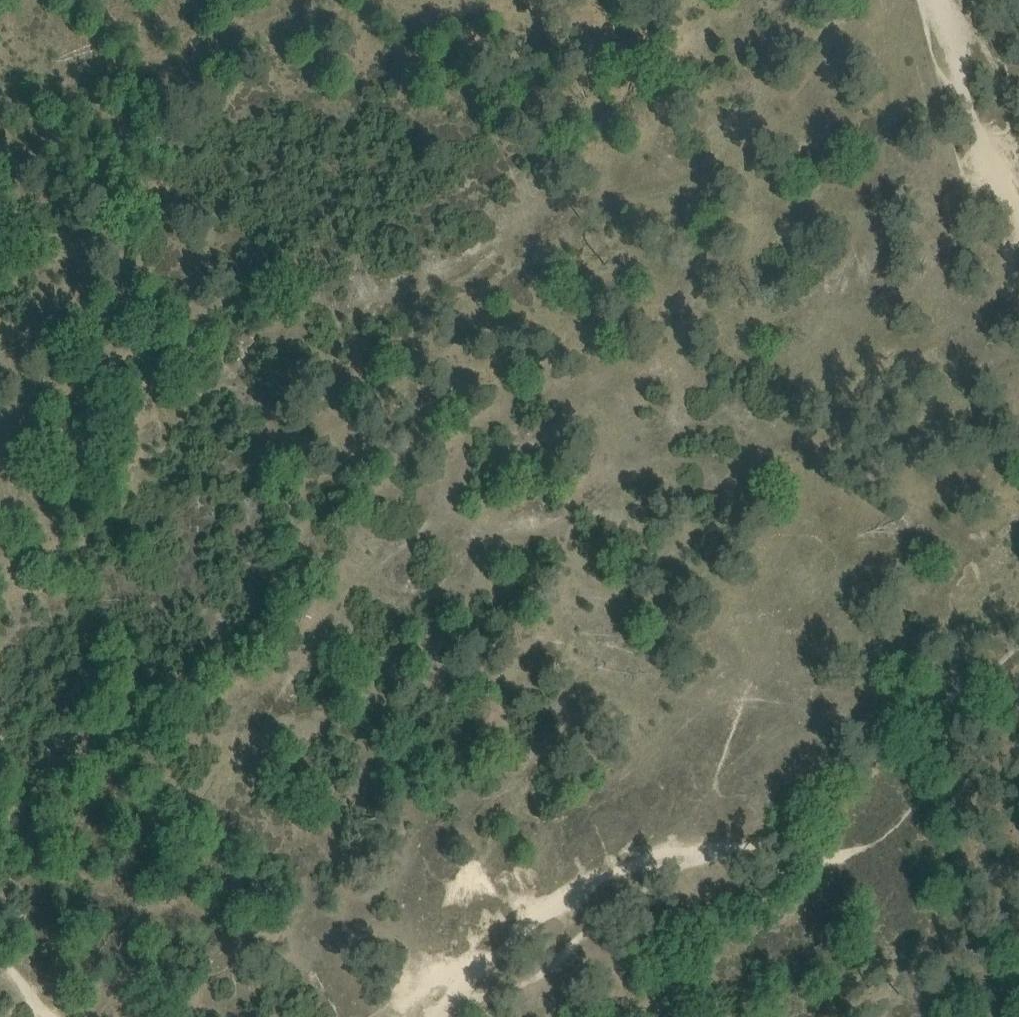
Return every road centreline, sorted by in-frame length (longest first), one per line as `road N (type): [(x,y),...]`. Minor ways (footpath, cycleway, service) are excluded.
road 1 (track): [(1018,212),(989,160),(945,0)]

